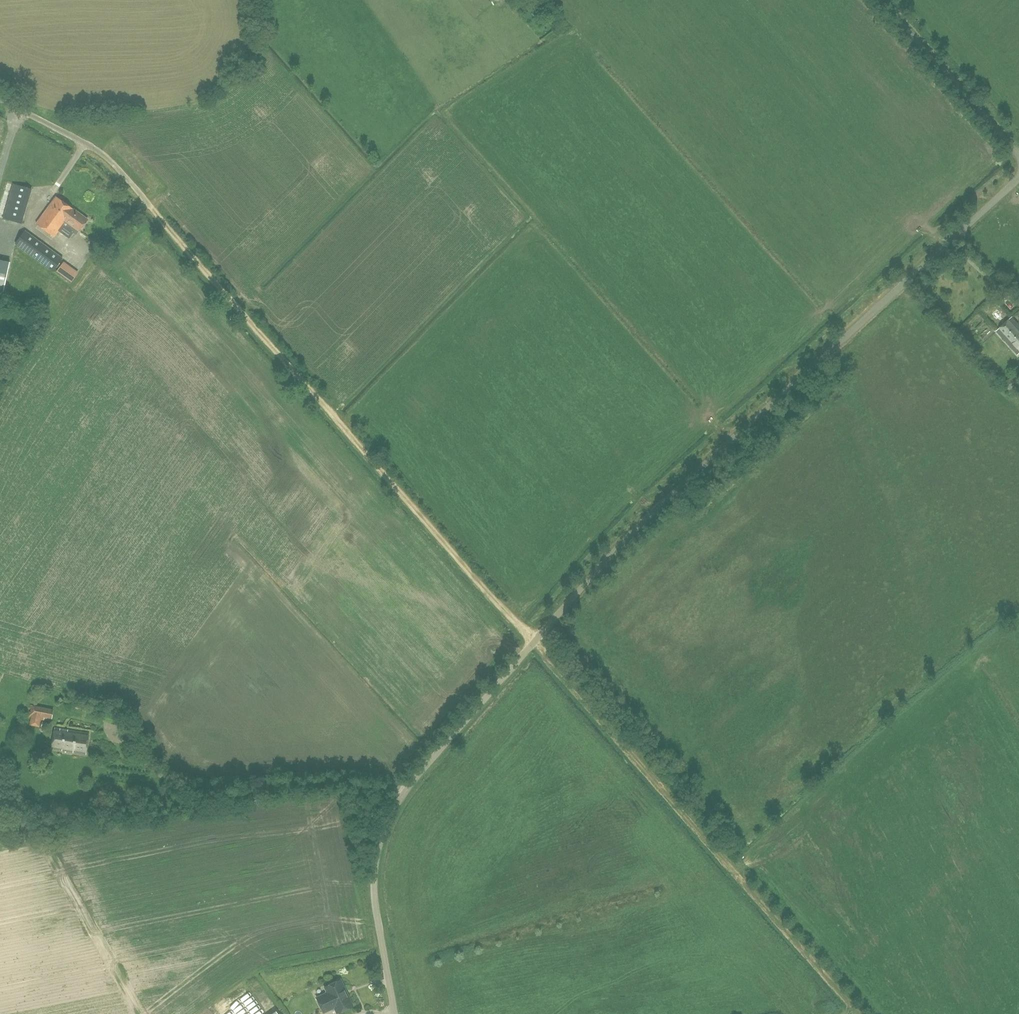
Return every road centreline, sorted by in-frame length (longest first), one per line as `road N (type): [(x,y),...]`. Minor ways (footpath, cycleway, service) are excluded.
road 1 (unclassified): [(398,1013),(380,905),(383,838),(390,811),(441,742),(651,514),(1018,180)]
road 2 (track): [(535,642),(110,160),(0,99)]
road 3 (track): [(535,642),(861,1013)]
road 4 (unclassified): [(1018,157),(879,0)]

